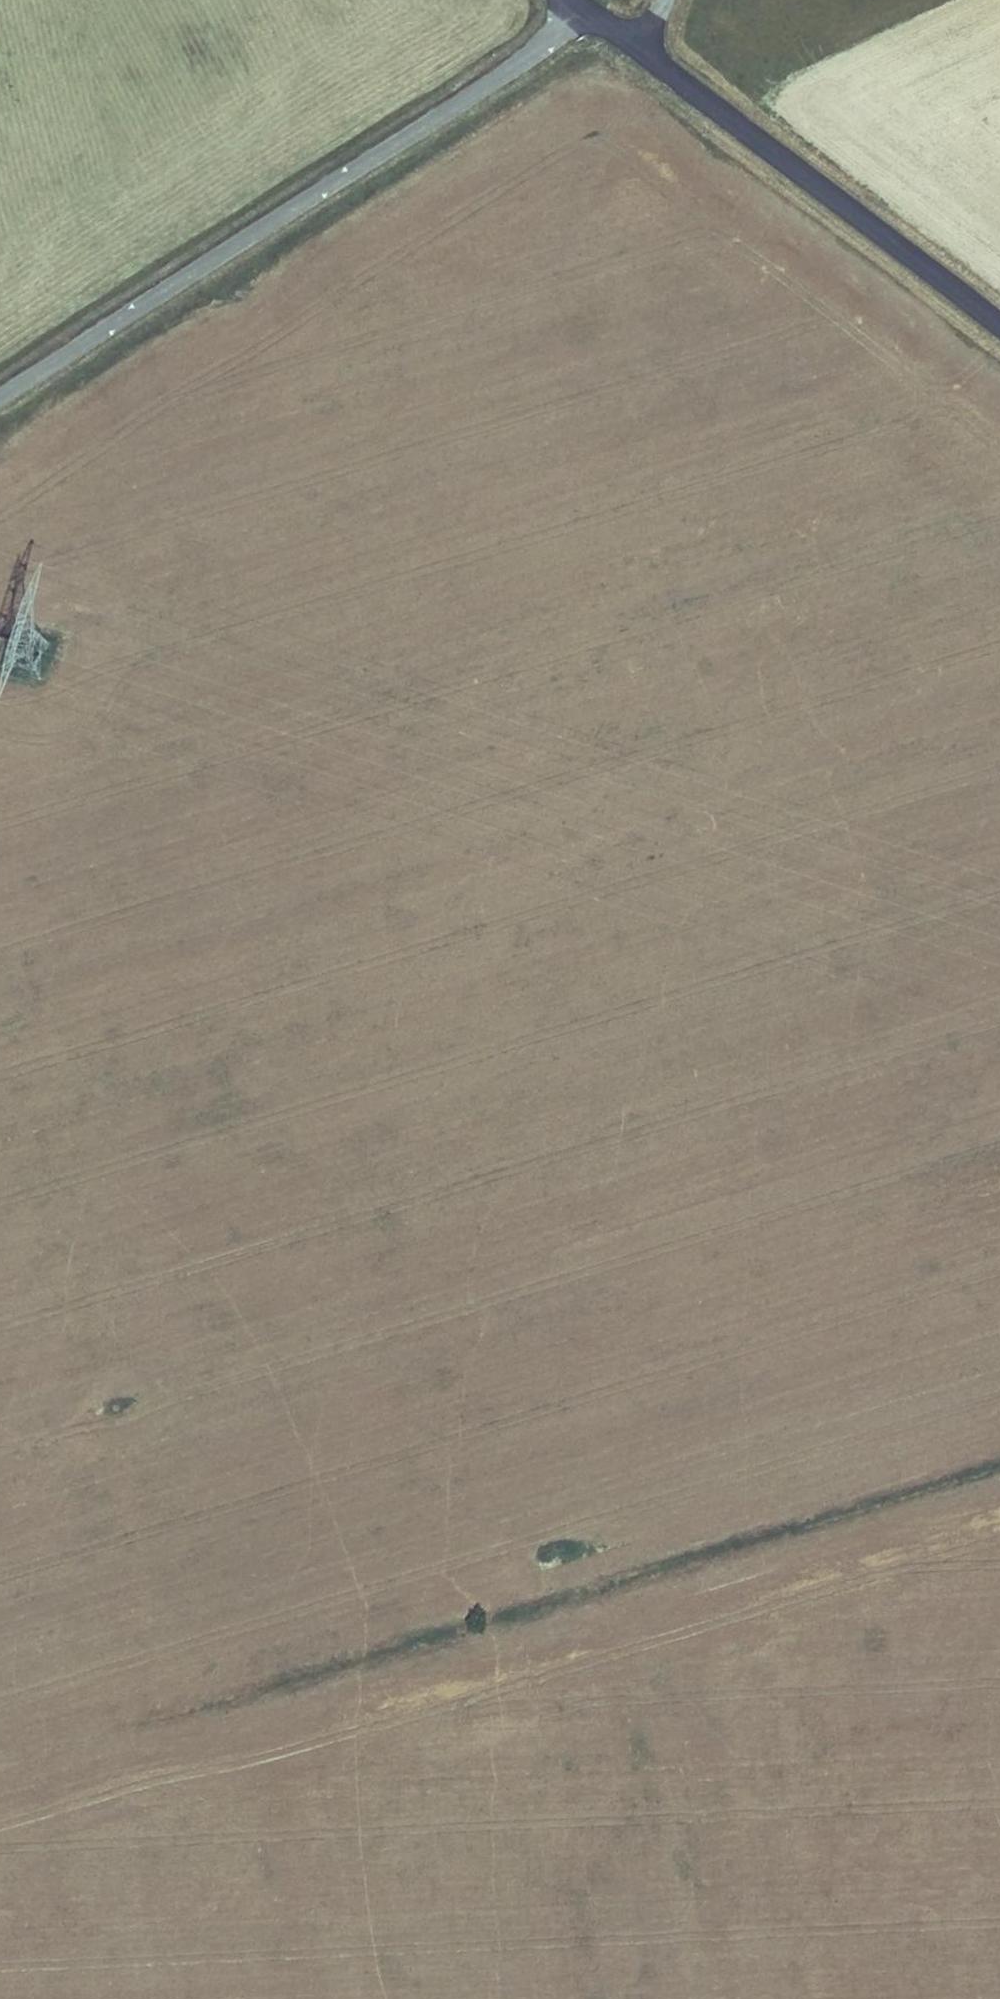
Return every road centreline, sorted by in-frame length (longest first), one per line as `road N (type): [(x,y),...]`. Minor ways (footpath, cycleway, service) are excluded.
road 1 (unclassified): [(586,7),(536,53),(0,399)]
road 2 (unclassified): [(999,324),(636,47)]

